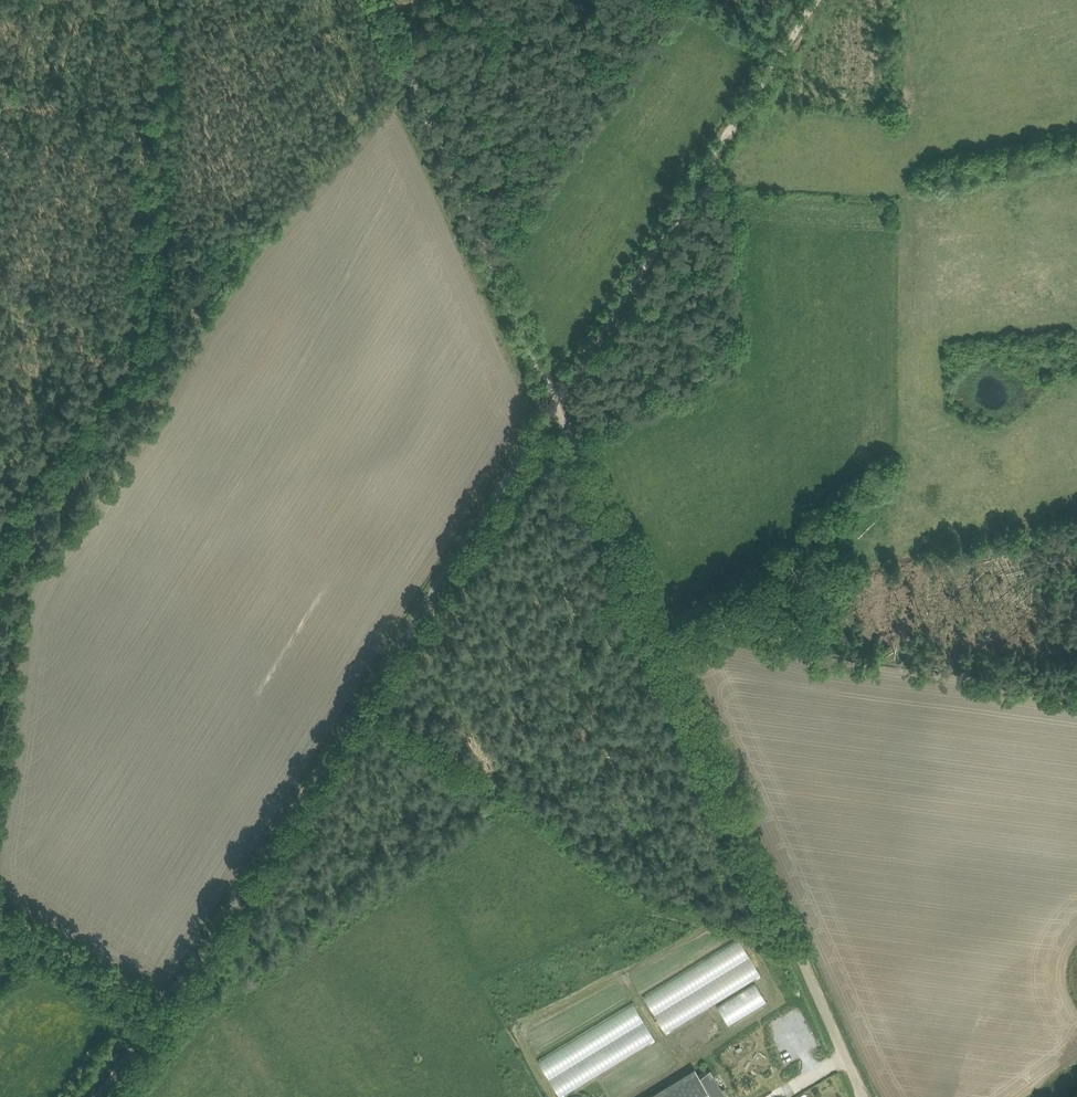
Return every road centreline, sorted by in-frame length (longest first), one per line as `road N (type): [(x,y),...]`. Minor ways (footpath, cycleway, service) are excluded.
road 1 (unclassified): [(98,1096),(171,1001),(555,400)]
road 2 (unclassified): [(863,1096),(555,400)]
road 3 (track): [(817,0),(555,400)]
road 4 (unclassified): [(555,400),(375,0)]
road 5 (track): [(0,308),(135,342),(0,547)]
road 6 (track): [(139,0),(135,342)]
road 7 (track): [(0,913),(157,1020)]

